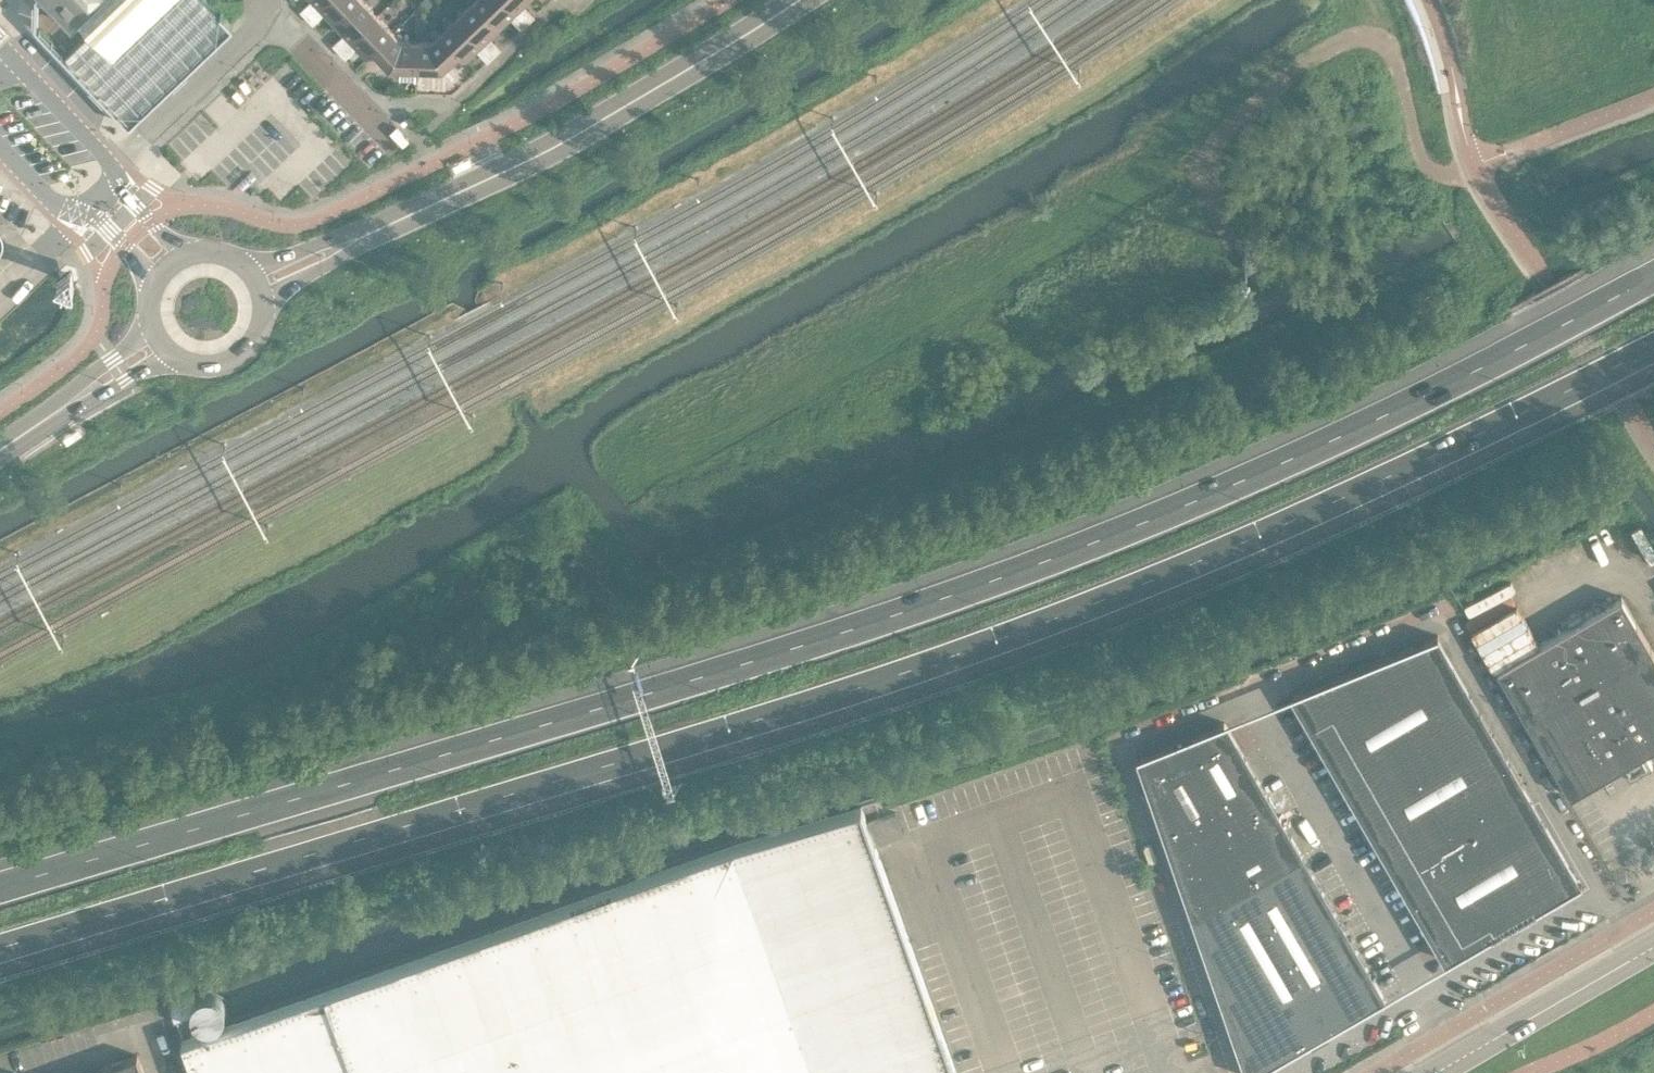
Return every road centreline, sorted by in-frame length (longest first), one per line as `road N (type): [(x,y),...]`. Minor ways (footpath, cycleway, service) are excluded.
road 1 (motorway): [(1653,277),(1285,462),(934,601),(0,891)]
road 2 (motorway): [(0,947),(828,698),(1044,623),(1266,533),(1653,345)]
road 3 (secondary): [(259,283),(374,237),(608,115),(799,0)]
road 4 (residential): [(1653,452),(1472,168)]
road 5 (secondary): [(1423,1072),(1653,939)]
road 6 (residential): [(117,172),(146,127),(271,14)]
road 7 (secondary): [(0,453),(159,343)]
road 8 (residential): [(271,14),(392,143)]
road 9 (secondary): [(159,343),(190,363),(244,352),(263,320),(259,283)]
road 10 (unclassified): [(117,172),(23,70)]

